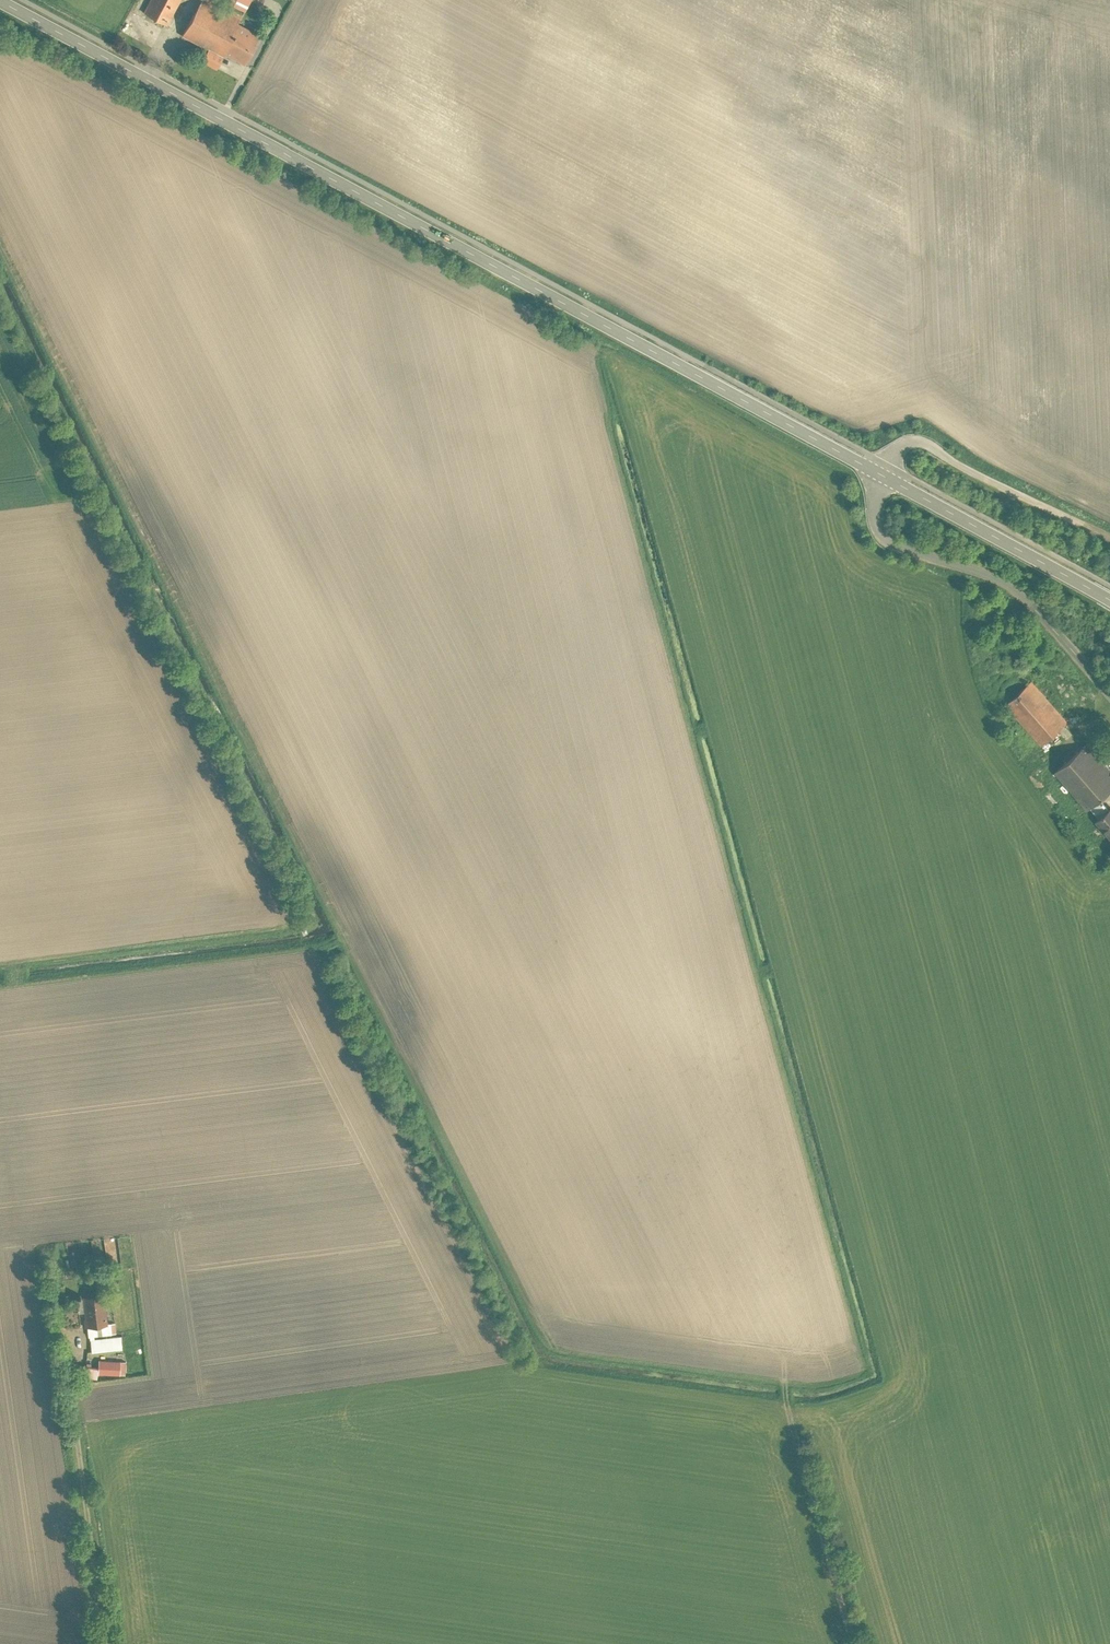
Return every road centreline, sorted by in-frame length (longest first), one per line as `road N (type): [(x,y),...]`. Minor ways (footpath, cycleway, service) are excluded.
road 1 (tertiary): [(882,473),(0,1)]
road 2 (unclassified): [(882,473),(878,525),(886,536),(1023,593),(1109,692)]
road 3 (tertiary): [(1109,595),(882,473)]
road 4 (track): [(1109,538),(929,442),(904,442),(889,464)]

